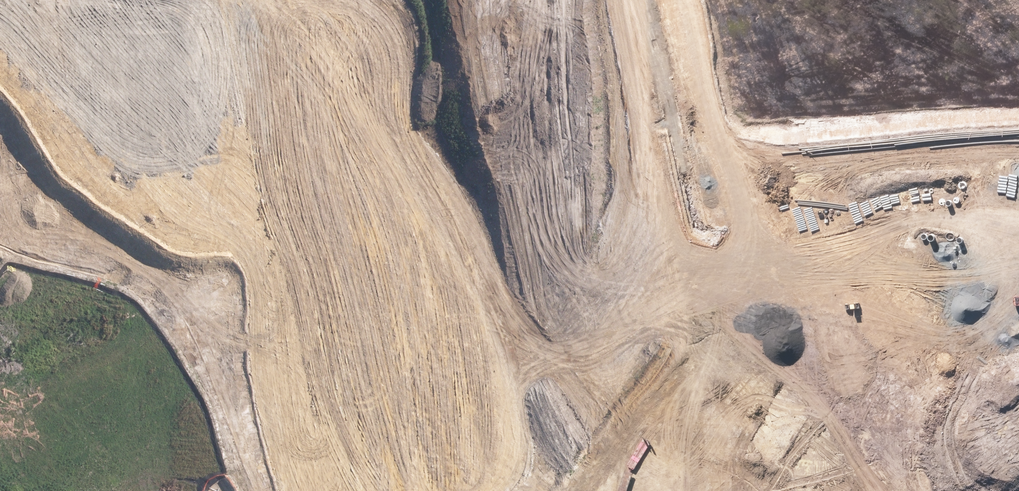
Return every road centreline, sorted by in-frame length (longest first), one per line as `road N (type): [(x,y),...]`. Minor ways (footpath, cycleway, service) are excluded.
road 1 (unclassified): [(367,385),(670,248)]
road 2 (tertiary): [(765,199),(883,174),(1018,173)]
road 3 (unknown): [(731,268),(814,490)]
road 4 (unknown): [(186,490),(257,437),(367,385)]
road 5 (tertiary): [(658,0),(690,170)]
road 6 (tertiary): [(765,199),(766,233),(747,261),(697,268),(670,248)]

